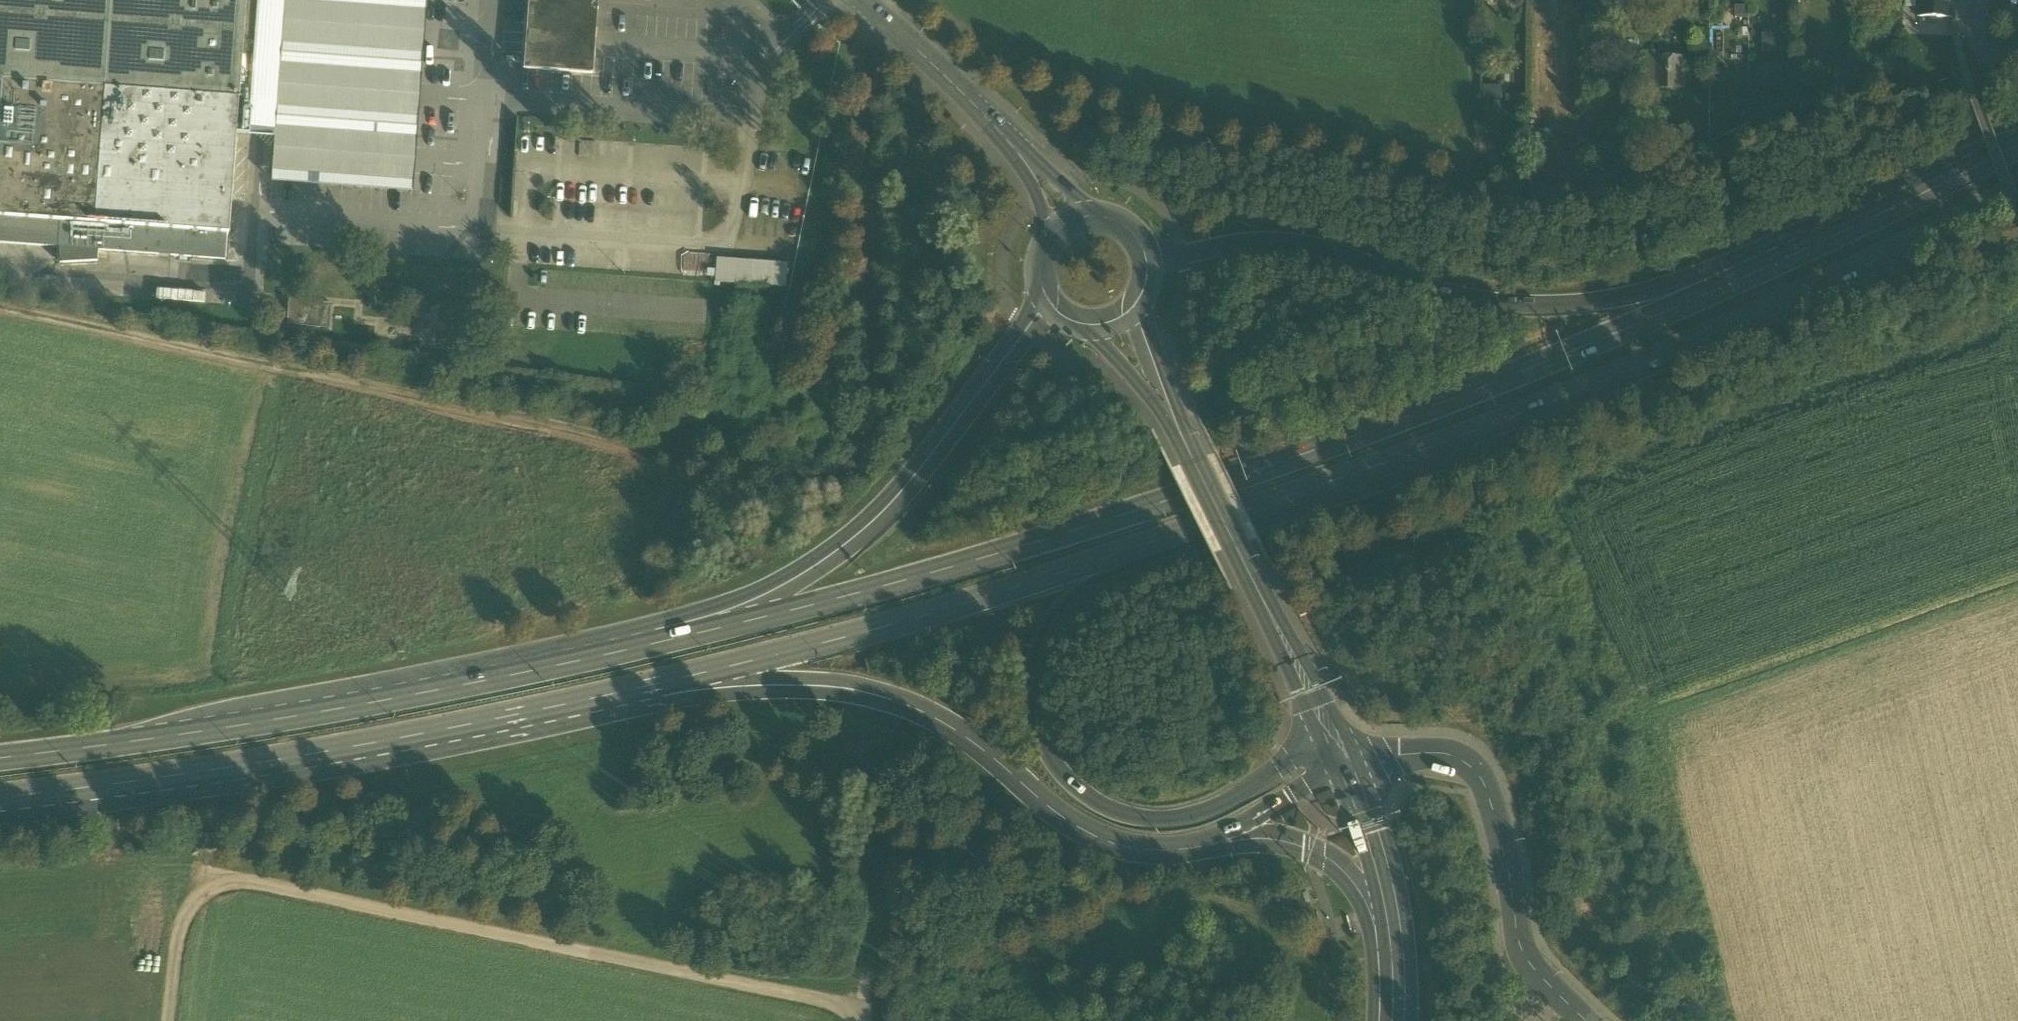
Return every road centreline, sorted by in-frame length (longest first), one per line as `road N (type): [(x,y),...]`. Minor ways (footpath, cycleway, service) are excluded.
road 1 (track): [(0,307),(842,484),(865,467),(866,15)]
road 2 (trunk): [(1753,274),(1298,453),(956,566),(640,647)]
road 3 (trunk): [(1172,538),(1679,347),(2017,182)]
road 4 (trunk): [(0,805),(243,774),(660,686)]
road 5 (trunk): [(640,647),(0,759)]
road 6 (trunk): [(1346,762),(1302,767),(1193,815),(1157,819),(1118,813),(1049,759),(1034,728),(1031,685),(1045,637),(1094,585),(1172,538)]
road 7 (trunk): [(1753,274),(1541,302),(1441,291),(1304,246),(1147,252)]
road 8 (trunk): [(660,686),(784,684),(910,708),(1100,839),(1166,851),(1197,846)]
road 9 (trunk): [(1047,303),(899,502),(839,557),(757,604),(640,647)]
road 10 (trunk): [(660,686),(1172,538)]
road 11 (tertiary): [(1346,762),(1120,324)]
road 12 (unclassified): [(1590,1020),(1521,945),(1505,848),(1480,773),(1461,756),(1426,749),(1346,762)]
road 13 (tertiary): [(1067,224),(1037,176),(975,111),(848,0)]
road 14 (trunk): [(2017,143),(1753,274)]
road 15 (trunk): [(1197,846),(1304,843),(1341,865),(1395,927)]
road 16 (tertiary): [(1395,927),(1370,820),(1346,762)]
road 17 (trunk): [(1197,846),(1346,762)]

